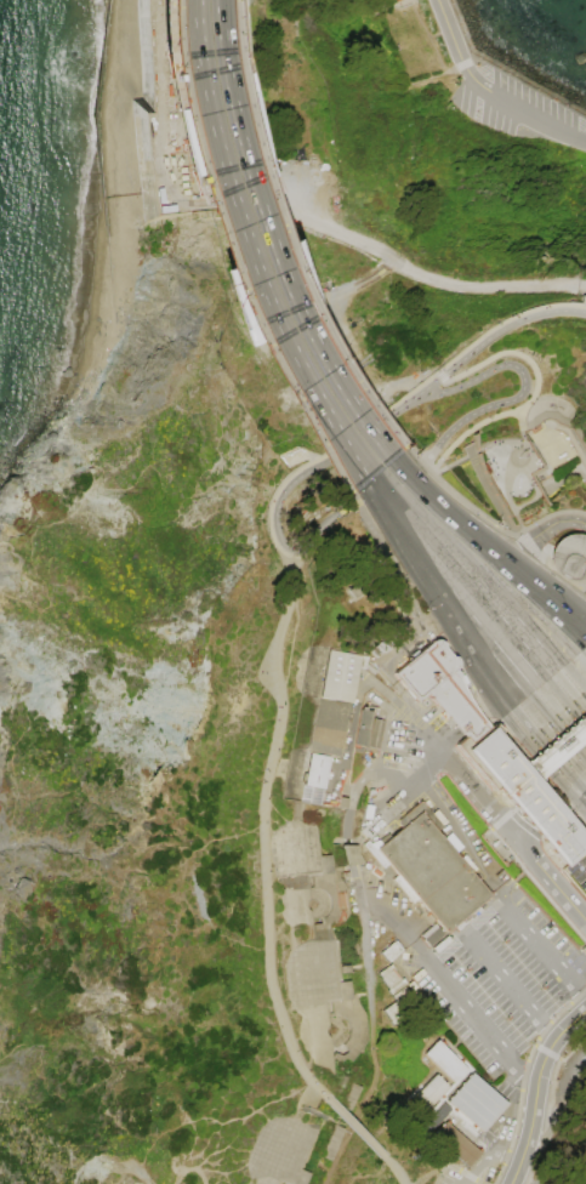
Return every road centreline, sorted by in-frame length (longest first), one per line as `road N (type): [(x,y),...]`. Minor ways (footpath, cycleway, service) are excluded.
road 1 (motorway): [(172,0),(189,120),(231,247),(262,313),(368,477)]
road 2 (motorway): [(391,457),(301,330),(252,233),(211,106),(195,0)]
road 3 (motorway): [(368,477),(467,664),(553,776)]
road 4 (motorway): [(380,501),(480,648),(585,775)]
road 5 (motorway): [(368,477),(585,726)]
road 6 (motorway): [(368,477),(482,588),(585,708)]
road 7 (motorway): [(368,477),(489,582),(585,689)]
road 8 (motorway): [(426,593),(585,792)]
road 9 (motorway): [(438,584),(585,759)]
road 10 (secondary): [(511,1183),(541,1061),(585,1009)]
road 11 (motorway): [(437,564),(537,685)]
road 12 (motorway): [(497,553),(391,457)]

